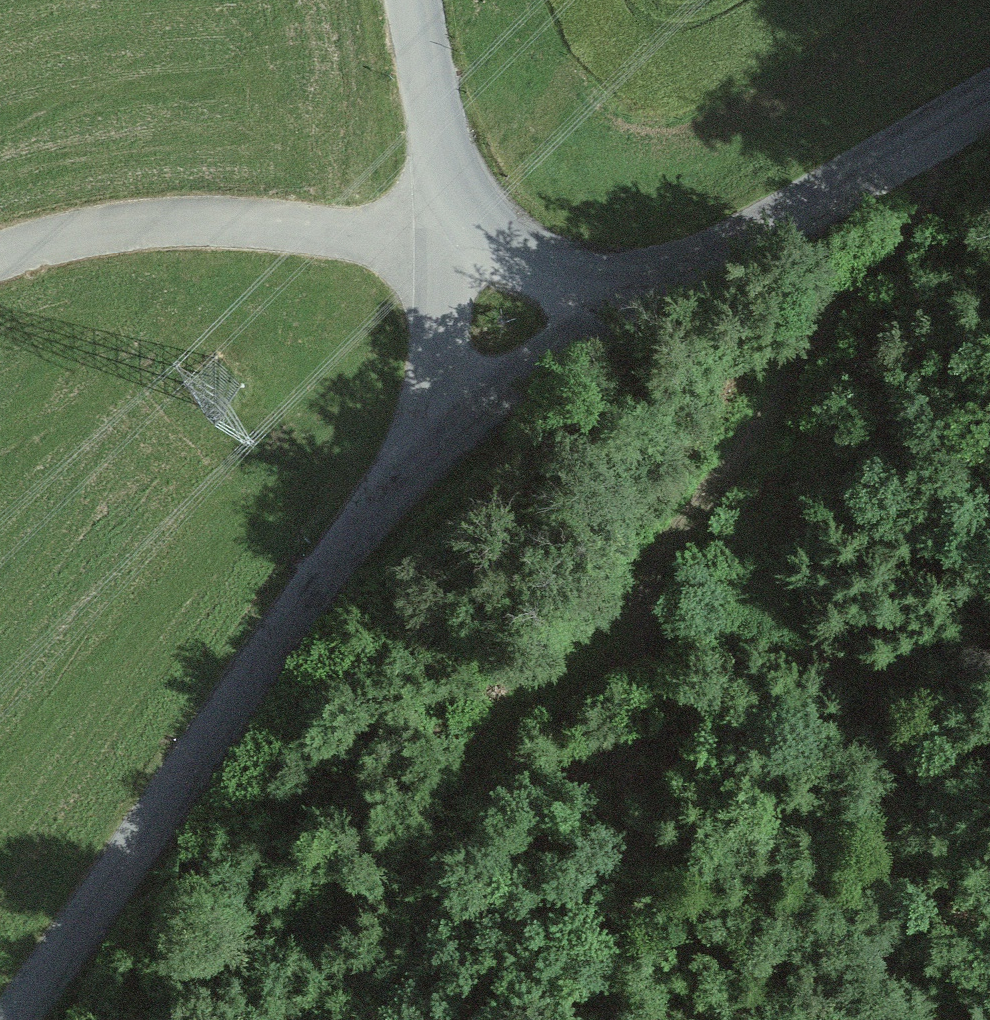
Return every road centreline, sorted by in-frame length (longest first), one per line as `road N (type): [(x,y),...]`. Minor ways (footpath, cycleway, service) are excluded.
road 1 (tertiary): [(458,420),(333,570),(18,1019)]
road 2 (track): [(654,573),(532,677),(271,1019)]
road 3 (track): [(654,573),(912,226),(950,168),(949,121)]
road 4 (tertiary): [(989,97),(619,308)]
road 5 (unclassified): [(457,215),(412,0)]
road 6 (unclassified): [(458,420),(448,348),(462,259),(457,215)]
road 7 (tertiary): [(619,308),(458,420)]
road 8 (unclassified): [(619,308),(590,286),(488,250),(457,215)]
road 9 (track): [(438,145),(482,107),(518,0)]

